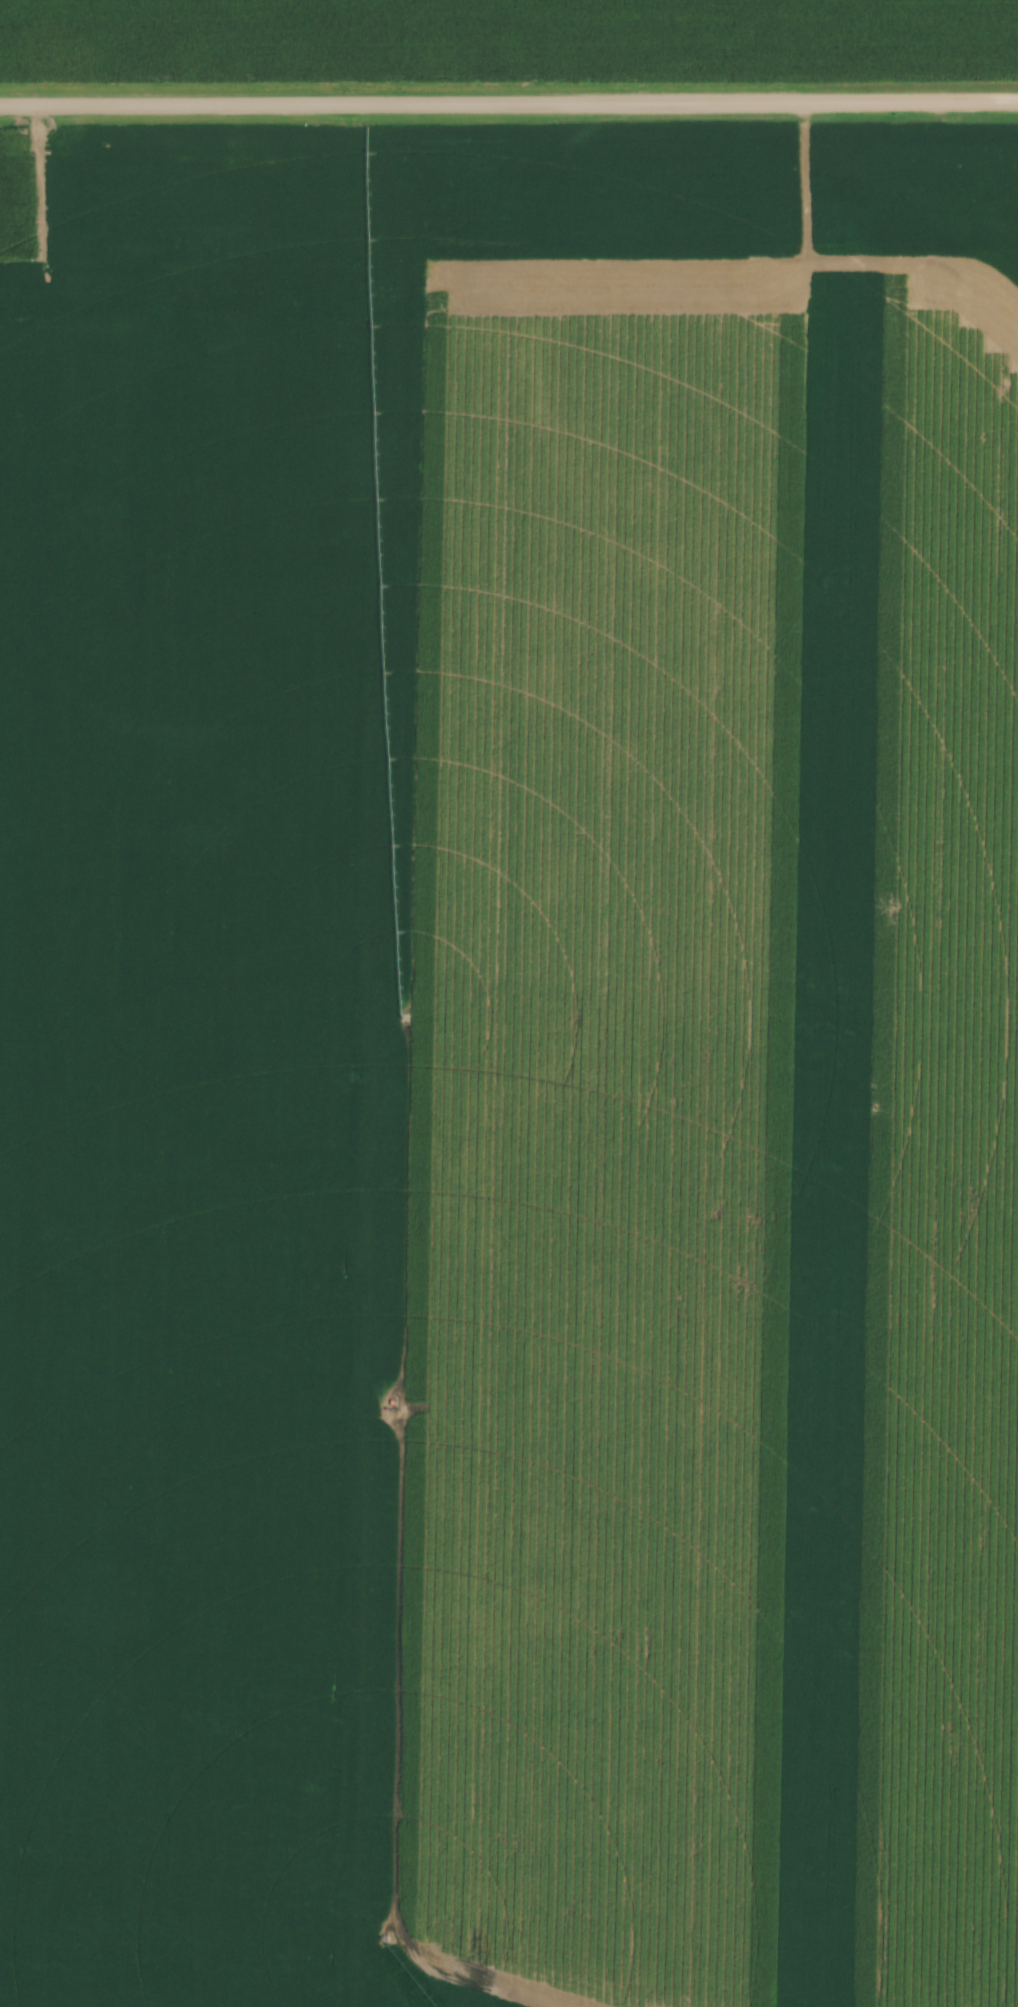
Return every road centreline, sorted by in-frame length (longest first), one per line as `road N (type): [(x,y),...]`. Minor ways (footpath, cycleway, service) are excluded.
road 1 (tertiary): [(1017,104),(0,105)]

